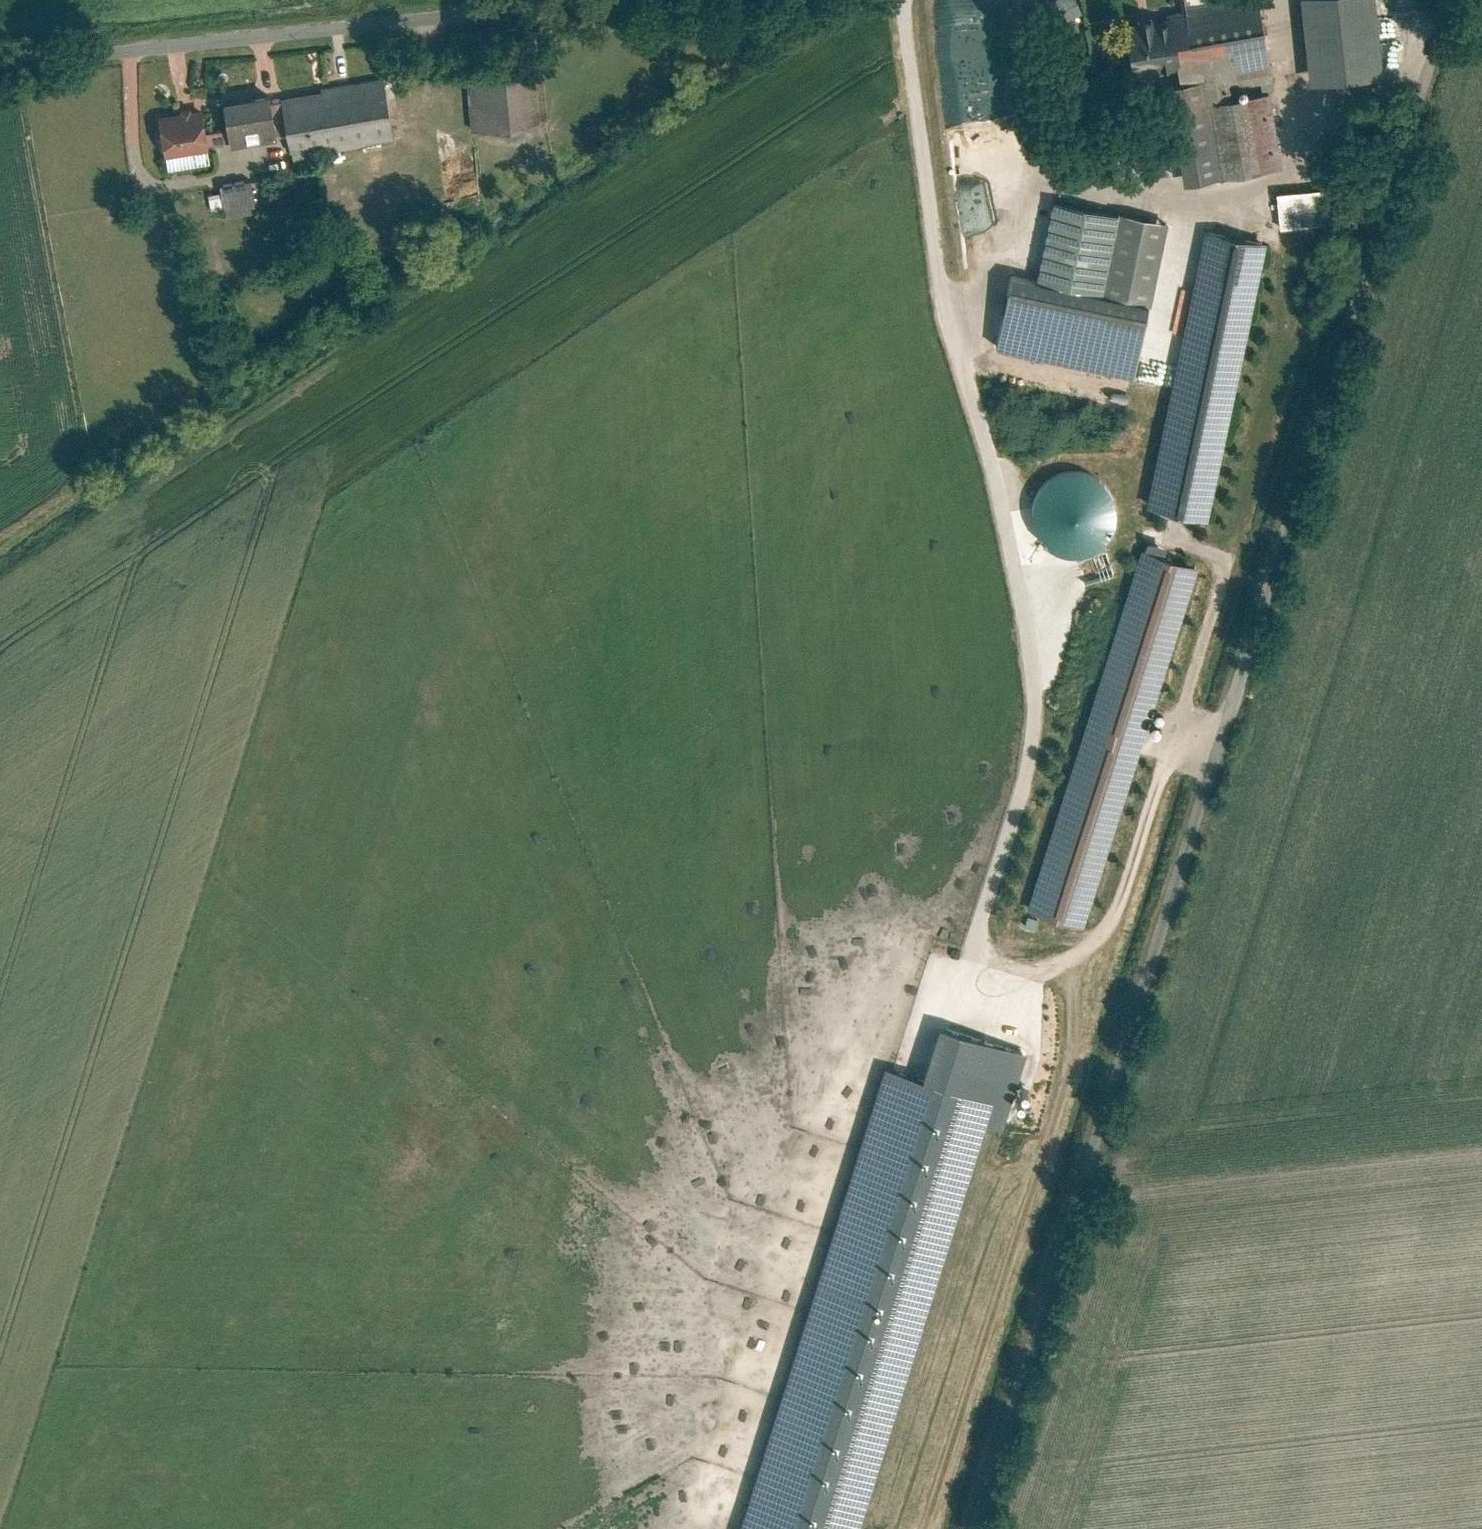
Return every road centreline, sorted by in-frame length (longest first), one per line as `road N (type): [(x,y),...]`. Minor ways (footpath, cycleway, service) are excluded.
road 1 (unclassified): [(974,1528),(1459,0)]
road 2 (unclassified): [(0,65),(578,0)]

